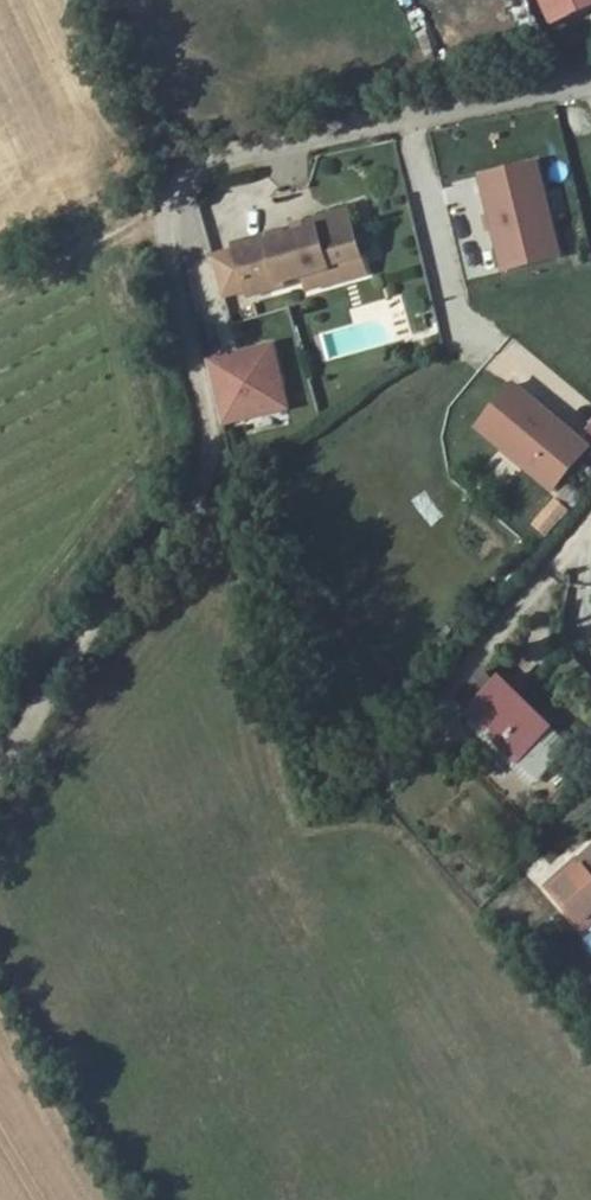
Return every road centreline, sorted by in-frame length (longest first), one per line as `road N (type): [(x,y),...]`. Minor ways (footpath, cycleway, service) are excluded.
road 1 (track): [(0,755),(210,466),(164,225),(200,163)]
road 2 (residential): [(407,112),(453,324)]
road 3 (unclassified): [(200,163),(407,112)]
road 4 (unclassified): [(407,112),(590,66)]

